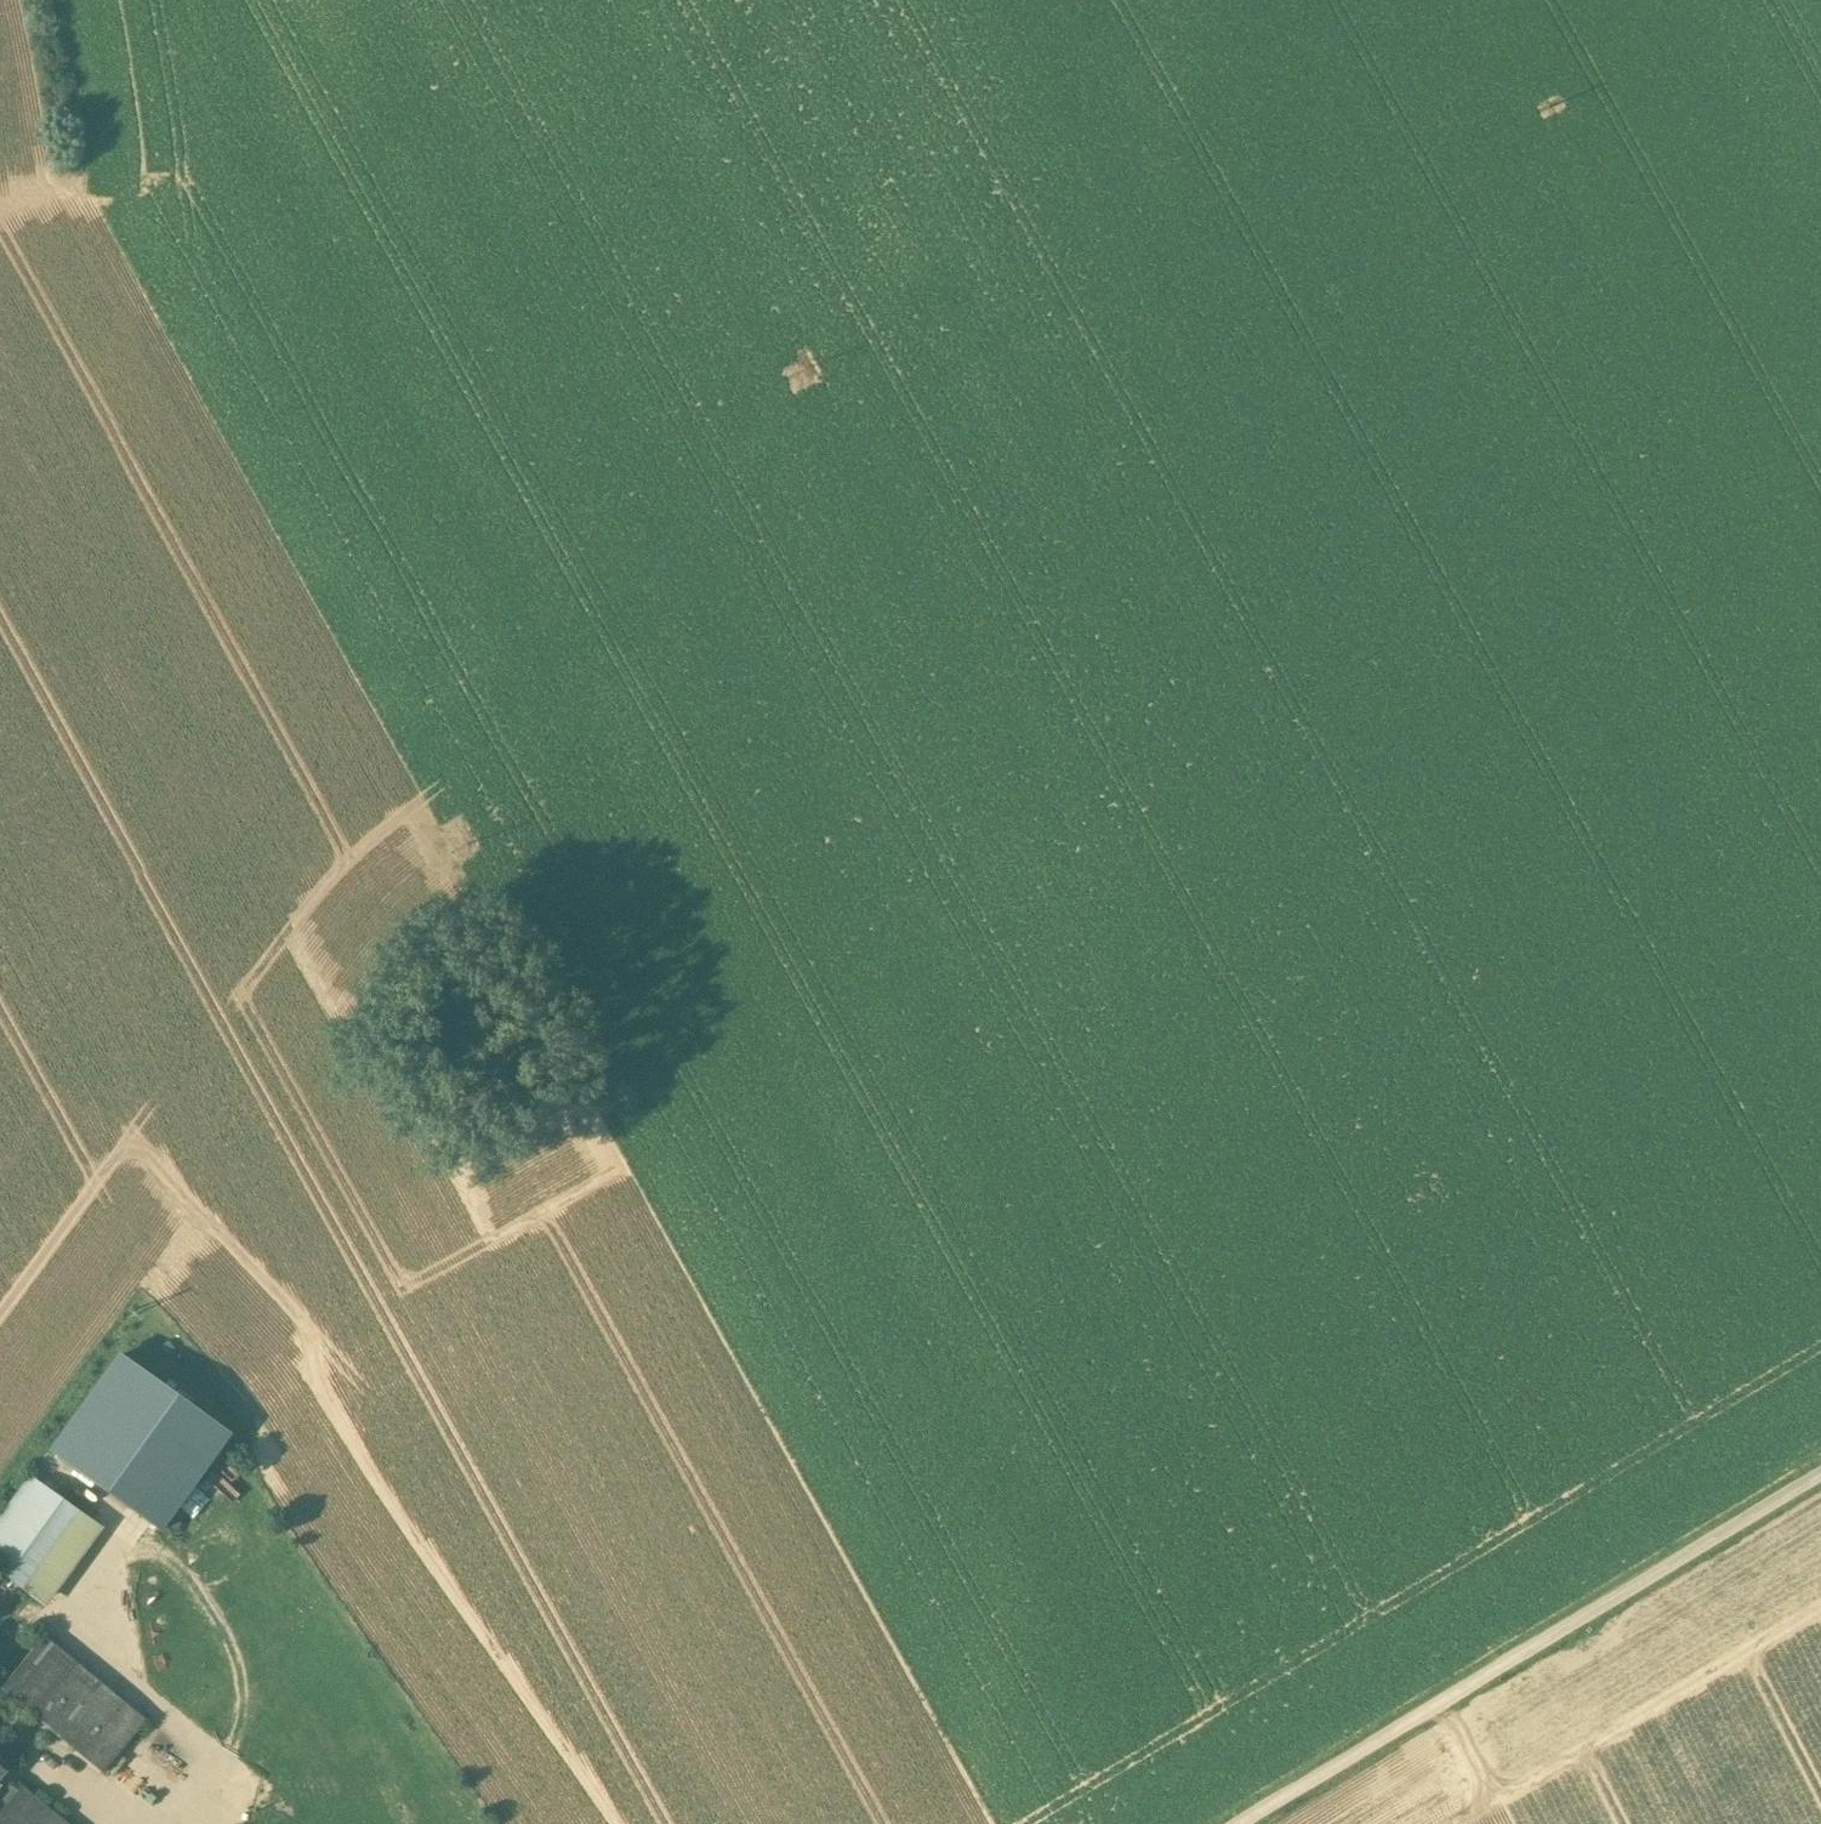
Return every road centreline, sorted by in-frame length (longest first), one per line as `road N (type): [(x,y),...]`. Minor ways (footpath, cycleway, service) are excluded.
road 1 (unclassified): [(1820,1481),(1247,1823)]

